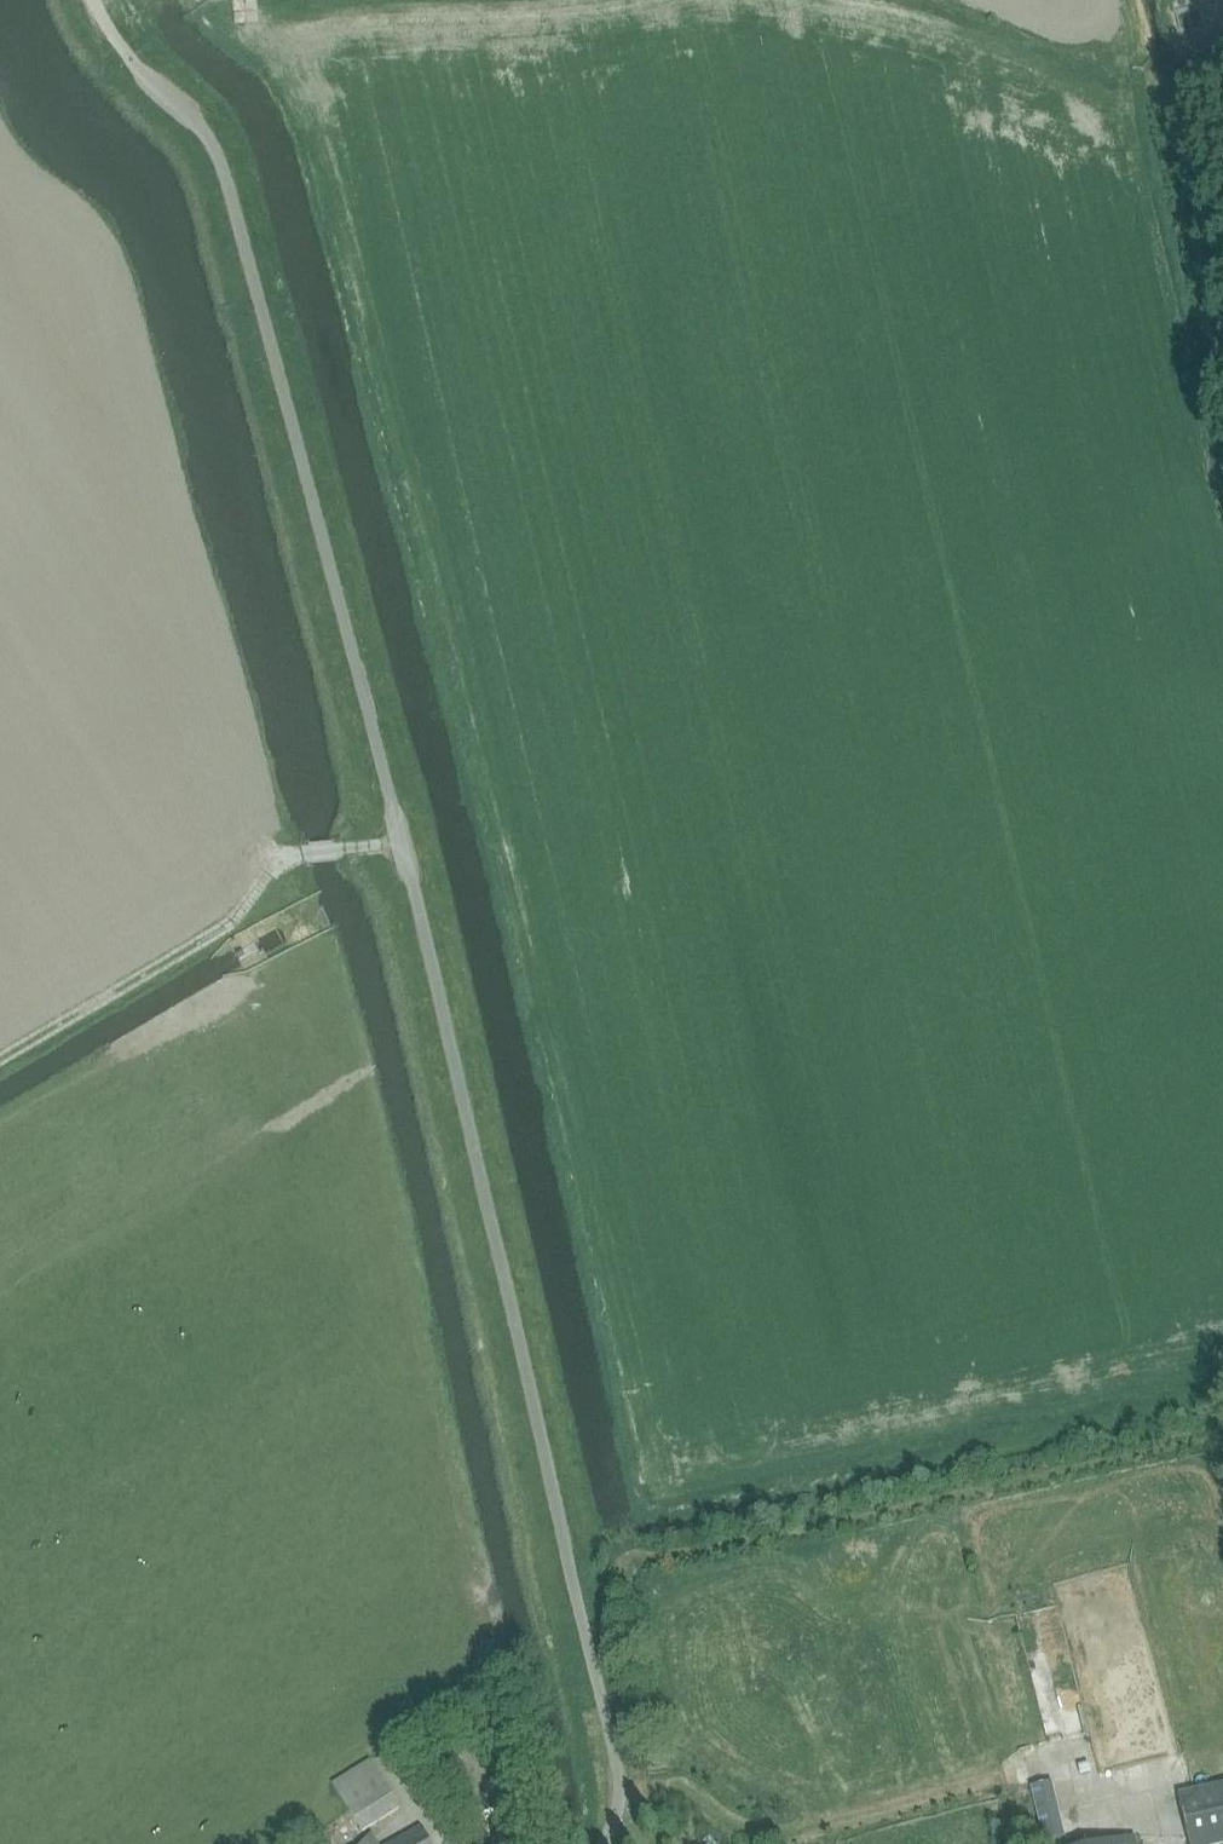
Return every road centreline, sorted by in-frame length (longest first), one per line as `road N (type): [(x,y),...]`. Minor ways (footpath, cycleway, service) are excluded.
road 1 (track): [(0,1063),(234,922),(277,858),(401,843)]
road 2 (track): [(1114,0),(1122,33),(1096,40),(979,0)]
road 3 (track): [(1153,1843),(1142,1804),(1035,1767)]

